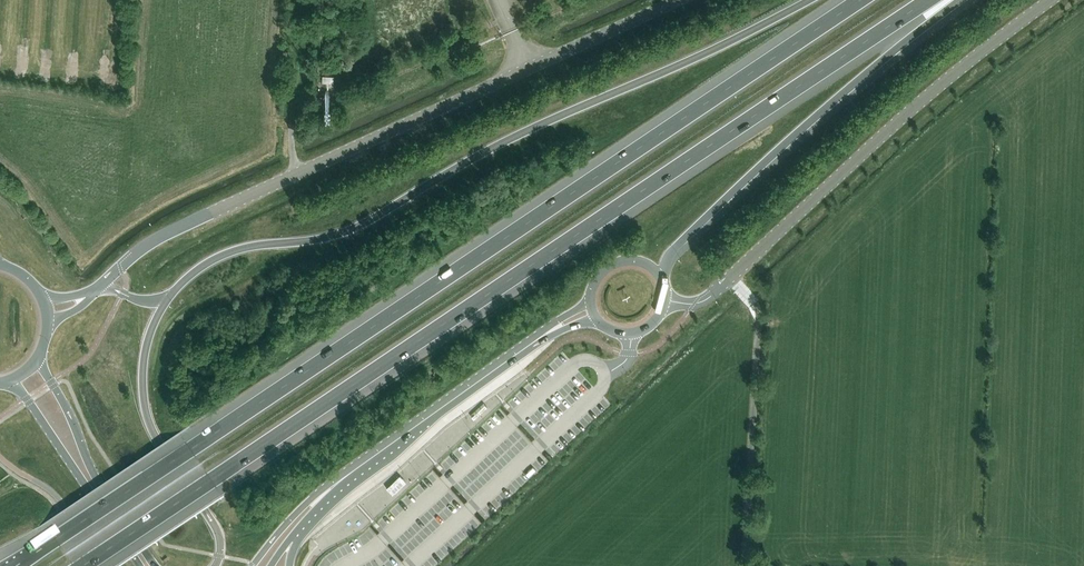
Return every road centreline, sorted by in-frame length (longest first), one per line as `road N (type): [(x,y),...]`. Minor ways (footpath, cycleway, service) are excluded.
road 1 (motorway): [(83,565),(927,0)]
road 2 (motorway): [(860,0),(16,565)]
road 3 (unclassified): [(95,292),(164,235),(675,0)]
road 4 (unclassified): [(666,300),(708,297),(963,67),(1052,0)]
road 5 (motorway): [(662,278),(681,242),(780,147),(961,0)]
road 6 (primary): [(331,488),(539,338)]
road 7 (primary): [(155,565),(93,472),(40,356)]
road 8 (primary): [(8,381),(139,565)]
road 9 (track): [(299,0),(292,121)]

